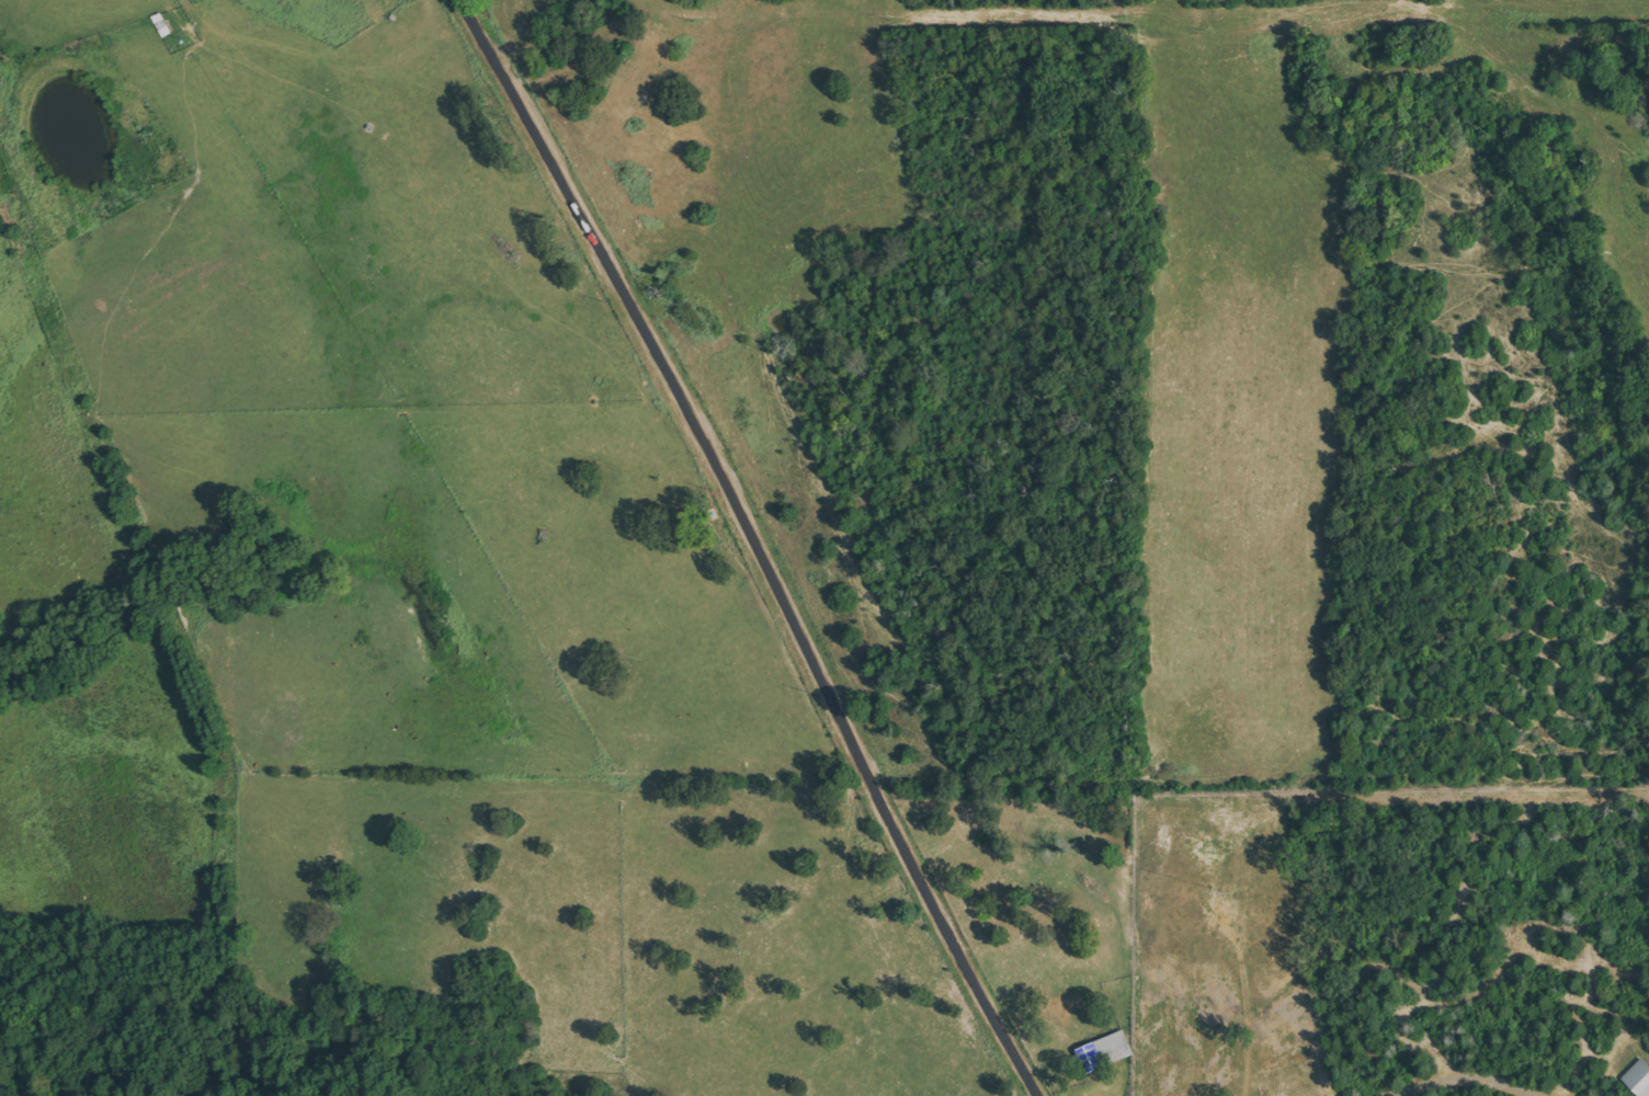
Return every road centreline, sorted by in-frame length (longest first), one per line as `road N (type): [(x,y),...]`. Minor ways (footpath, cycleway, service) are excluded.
road 1 (residential): [(1042,1095),(890,820),(670,367),(464,0)]

